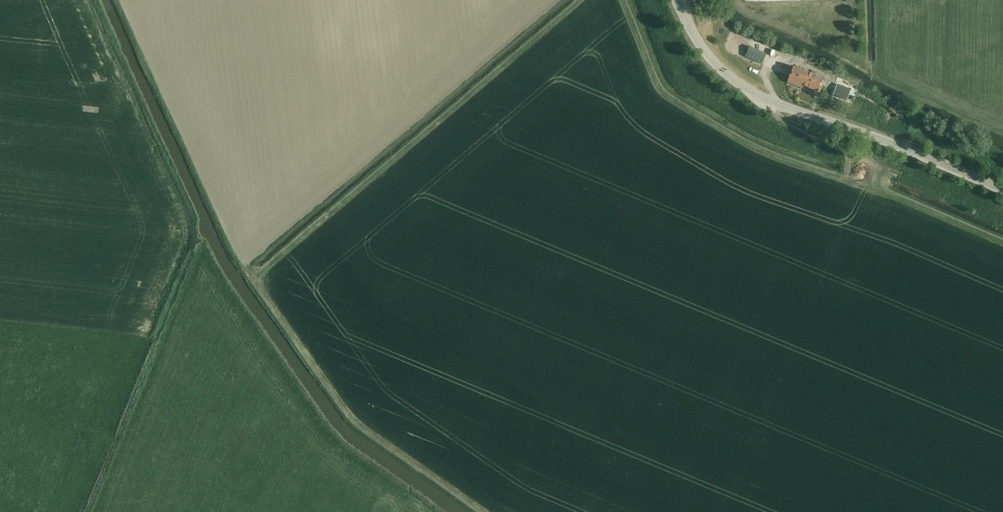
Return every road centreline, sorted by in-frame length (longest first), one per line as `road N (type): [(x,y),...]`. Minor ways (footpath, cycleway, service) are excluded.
road 1 (track): [(620,0),(665,97),(751,146),(1002,241)]
road 2 (track): [(88,0),(188,222),(185,254),(140,364)]
road 3 (tertiary): [(676,0),(709,58),(745,89),(1002,190)]
road 4 (track): [(480,511),(355,422),(244,267)]
road 5 (track): [(865,186),(875,161),(1002,216)]
road 6 (track): [(745,89),(791,123),(875,161)]

